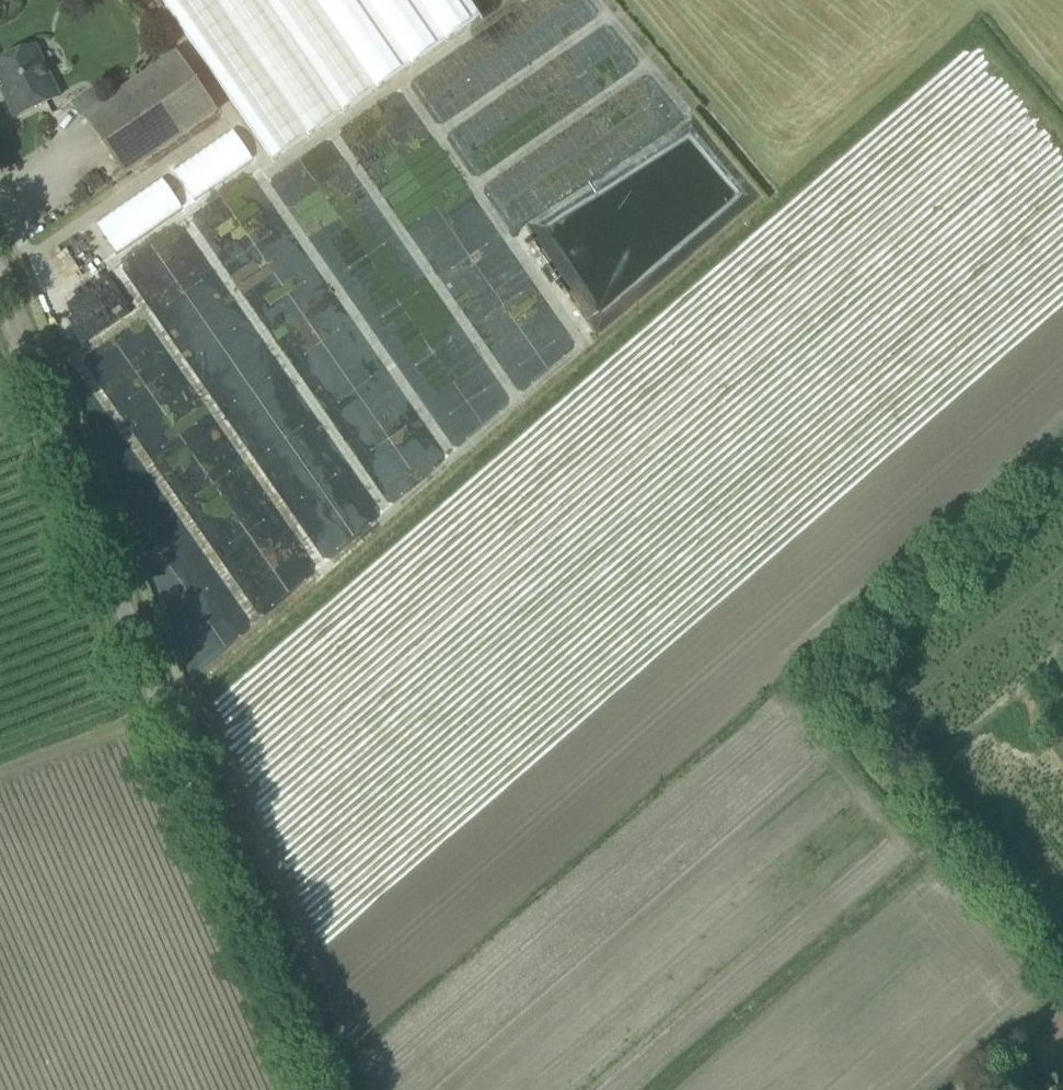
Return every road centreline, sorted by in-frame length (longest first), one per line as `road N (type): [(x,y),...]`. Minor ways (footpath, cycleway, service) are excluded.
road 1 (unclassified): [(335,1089),(148,662),(0,284)]

